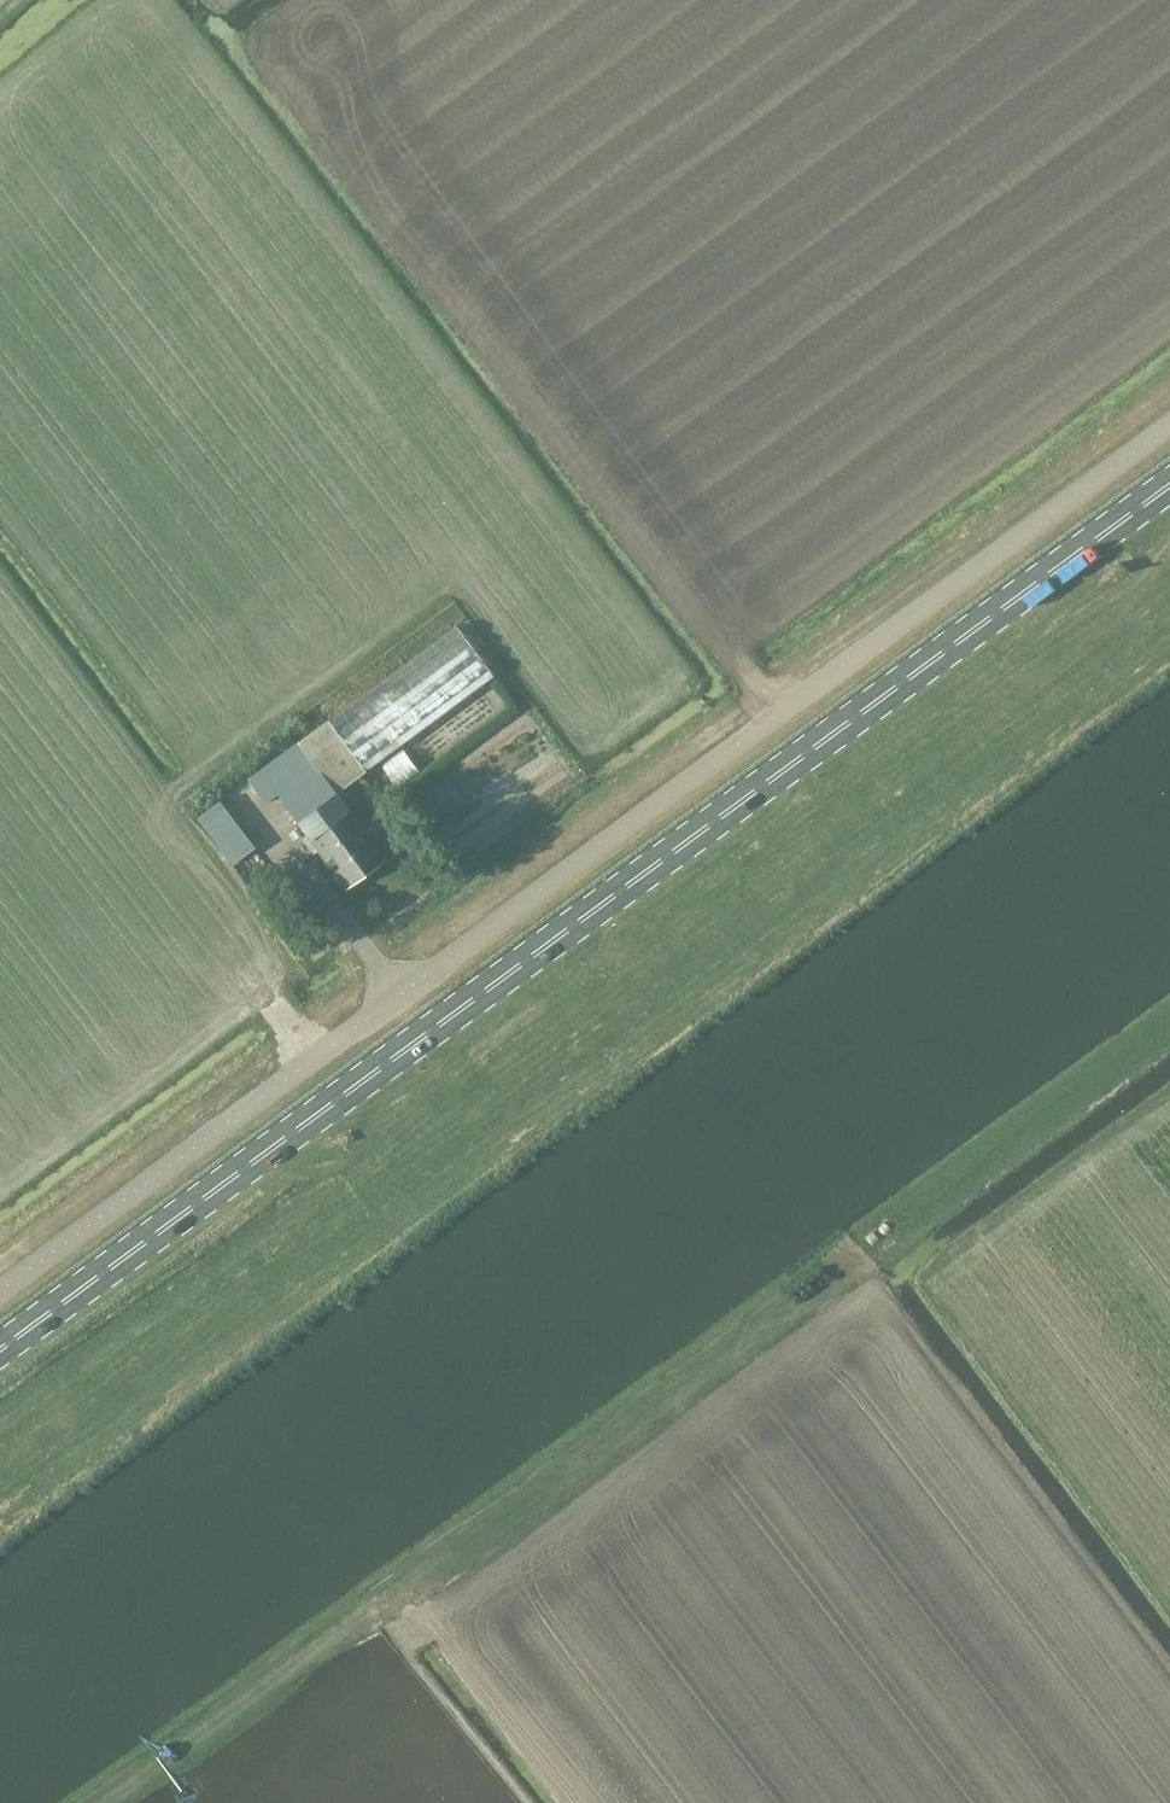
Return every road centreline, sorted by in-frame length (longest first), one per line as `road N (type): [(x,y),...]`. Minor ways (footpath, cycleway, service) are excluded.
road 1 (primary): [(0,1348),(1169,479)]
road 2 (unclassified): [(1169,422),(0,1289)]

